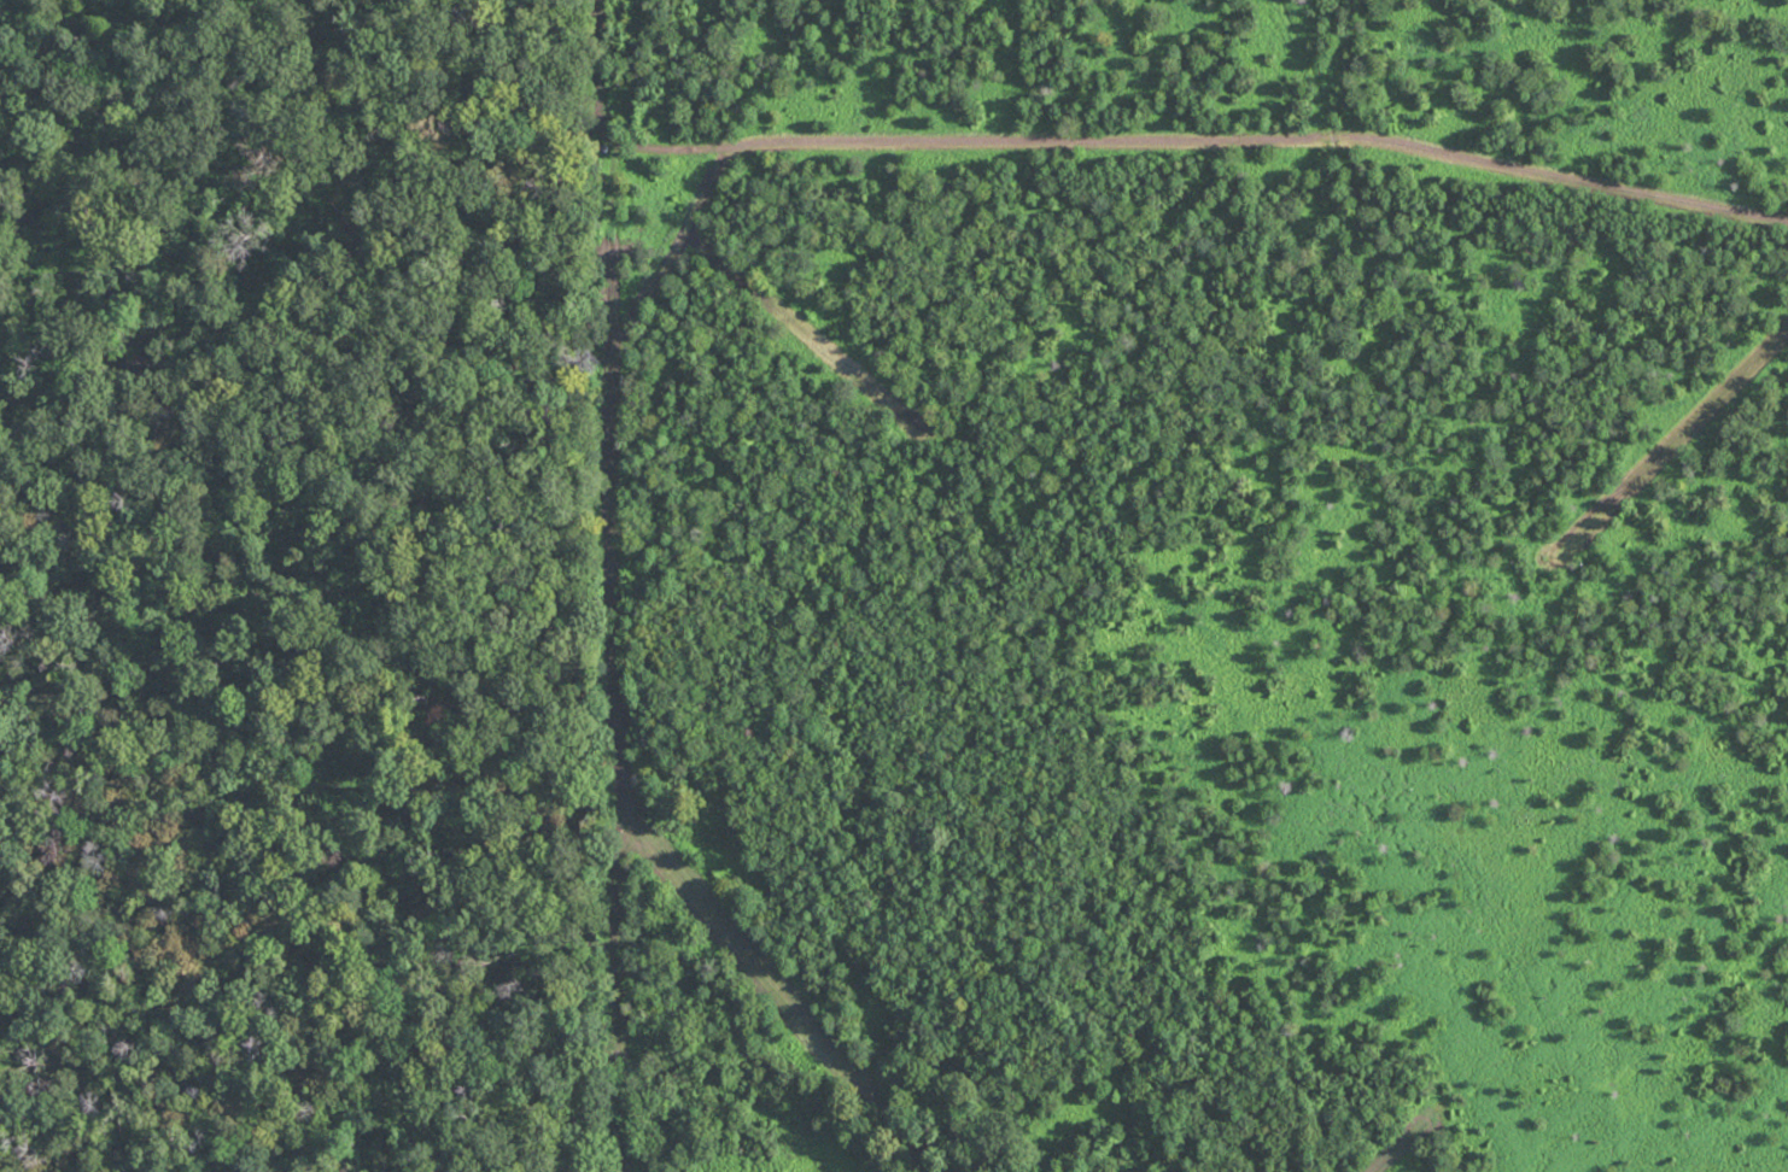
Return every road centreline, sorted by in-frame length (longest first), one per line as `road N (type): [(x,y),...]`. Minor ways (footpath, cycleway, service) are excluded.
road 1 (residential): [(934,1171),(618,793),(618,377),(676,230),(721,175),(764,150),(1787,221)]
road 2 (residential): [(618,793),(619,1171)]

